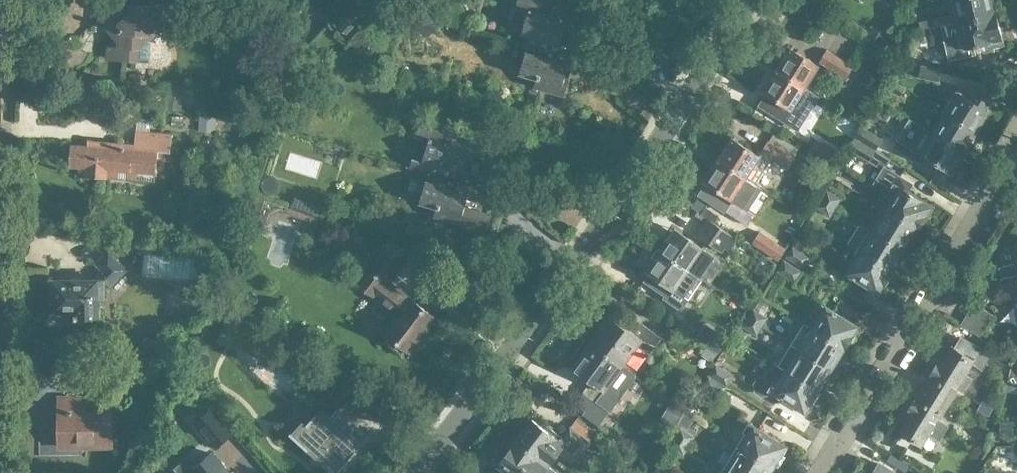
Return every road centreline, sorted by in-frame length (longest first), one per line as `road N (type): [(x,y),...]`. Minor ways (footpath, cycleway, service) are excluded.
road 1 (residential): [(429,472),(454,448),(748,0)]
road 2 (residential): [(821,472),(1016,169)]

